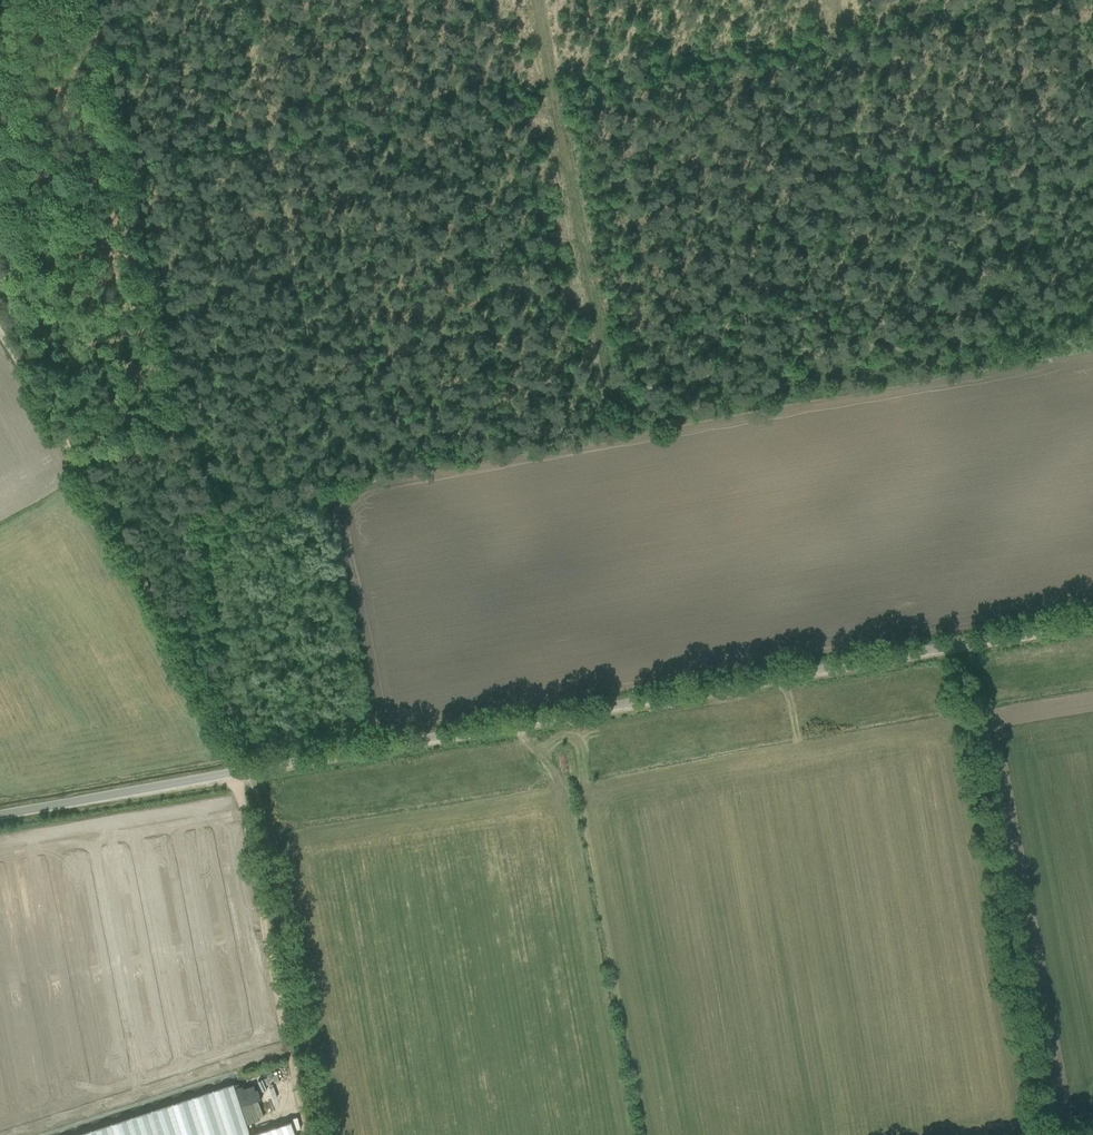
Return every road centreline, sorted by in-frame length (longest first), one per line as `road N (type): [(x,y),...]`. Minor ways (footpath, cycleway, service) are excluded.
road 1 (unclassified): [(241,772),(1092,620)]
road 2 (track): [(241,772),(0,330)]
road 3 (track): [(535,0),(613,406)]
road 4 (track): [(324,1134),(260,798),(241,772)]
road 5 (track): [(241,772),(305,1134)]
road 6 (unclassified): [(241,772),(0,814)]

